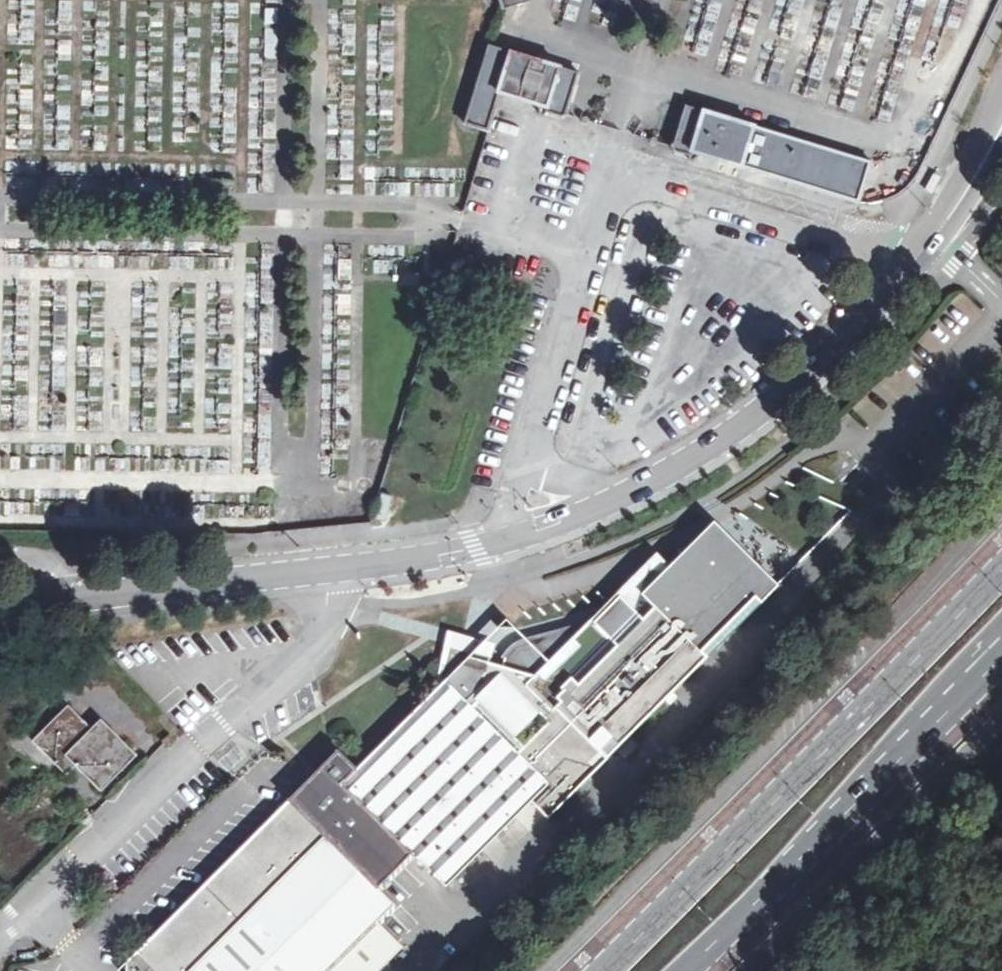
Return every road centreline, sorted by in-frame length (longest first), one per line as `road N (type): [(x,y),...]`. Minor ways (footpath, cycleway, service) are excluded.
road 1 (tertiary): [(46,600),(409,561),(509,539),(624,494),(769,409),(828,361),(970,189),(1001,129)]
road 2 (primary): [(1001,562),(595,970)]
road 3 (primary): [(686,970),(1001,663)]

